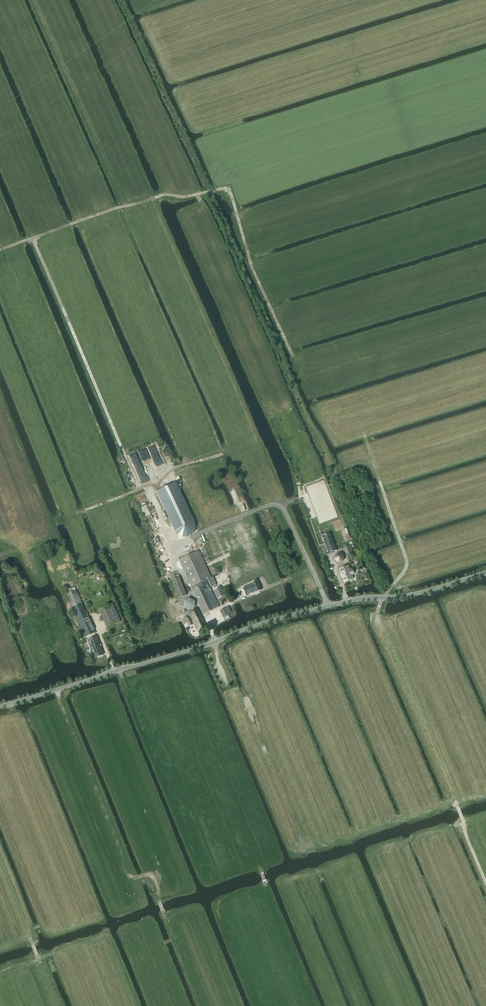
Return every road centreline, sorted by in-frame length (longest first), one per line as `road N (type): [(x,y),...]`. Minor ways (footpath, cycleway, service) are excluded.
road 1 (unclassified): [(0,706),(267,622),(485,573)]
road 2 (track): [(293,356),(251,264),(229,188),(166,194),(0,249)]
road 3 (track): [(153,199),(257,441),(151,476),(153,483)]
road 4 (track): [(33,238),(140,489),(86,510)]
road 5 (track): [(387,596),(381,623),(459,808)]
road 6 (track): [(365,435),(406,556),(387,596)]

